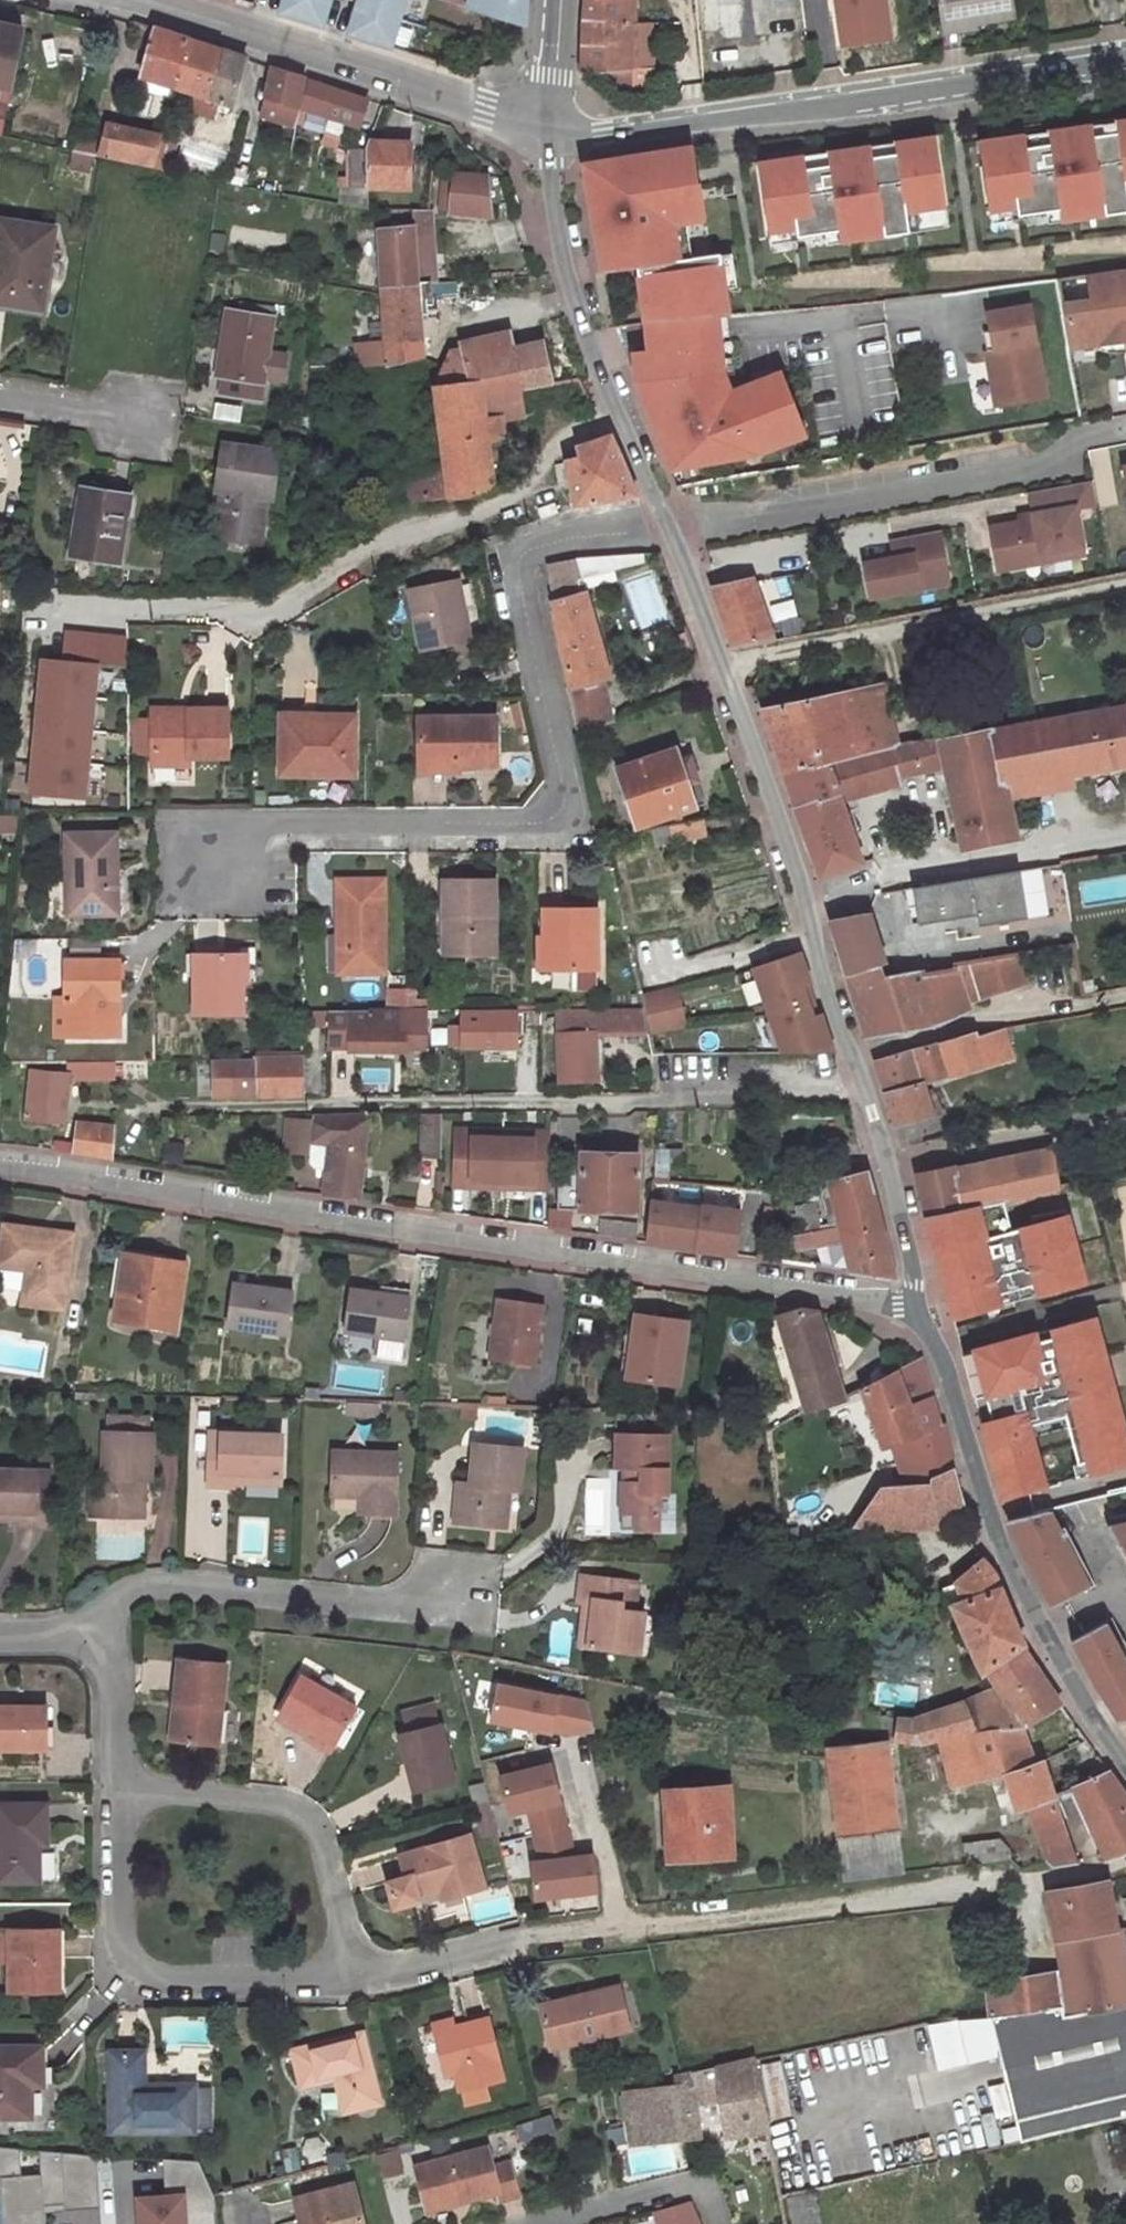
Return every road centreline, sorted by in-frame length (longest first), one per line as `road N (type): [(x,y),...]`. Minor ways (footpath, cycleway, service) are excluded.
road 1 (residential): [(920,1308),(0,1169)]
road 2 (tertiary): [(670,529),(797,871),(827,1000),(873,1119),(920,1308)]
road 3 (residential): [(670,529),(566,538),(521,554),(518,575),(565,803),(548,823),(258,827),(206,869)]
road 4 (residential): [(23,756),(31,654),(58,618),(79,607),(126,602),(275,606),(365,555),(486,514),(521,493),(570,437),(619,418)]
road 5 (track): [(862,1089),(654,1101),(160,1107)]
road 6 (unclassified): [(551,124),(600,131),(852,102),(1125,57)]
road 7 (tertiary): [(920,1308),(987,1520),(1125,1765)]
road 8 (track): [(642,1926),(1026,1881),(1125,1862)]
road 9 (unclassified): [(145,0),(551,124)]
road 10 (residential): [(469,1570),(441,1614),(153,1586),(113,1601),(94,1632)]
road 11 (track): [(720,666),(1125,587)]
road 12 (residential): [(121,1791),(118,1932),(138,1970),(175,1984),(354,1980)]
road 13 (residential): [(354,1980),(318,1825),(263,1803),(121,1791)]
road 14 (tertiary): [(551,124),(548,167),(566,274),(619,418)]
road 15 (residential): [(354,1980),(525,1941),(642,1926)]
road 16 (residential): [(94,1632),(109,1662),(121,1791)]
road 17 (residential): [(0,394),(156,416)]
road 18 (tertiary): [(551,124),(560,0)]
road 19 (tertiary): [(619,418),(670,529)]

